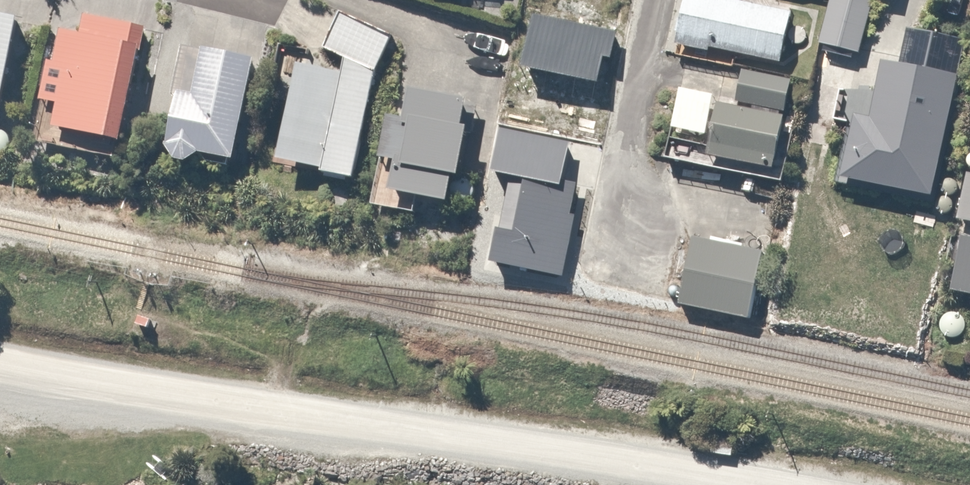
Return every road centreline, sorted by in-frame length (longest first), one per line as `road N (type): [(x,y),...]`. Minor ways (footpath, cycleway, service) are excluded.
road 1 (residential): [(0,359),(620,448),(809,484)]

